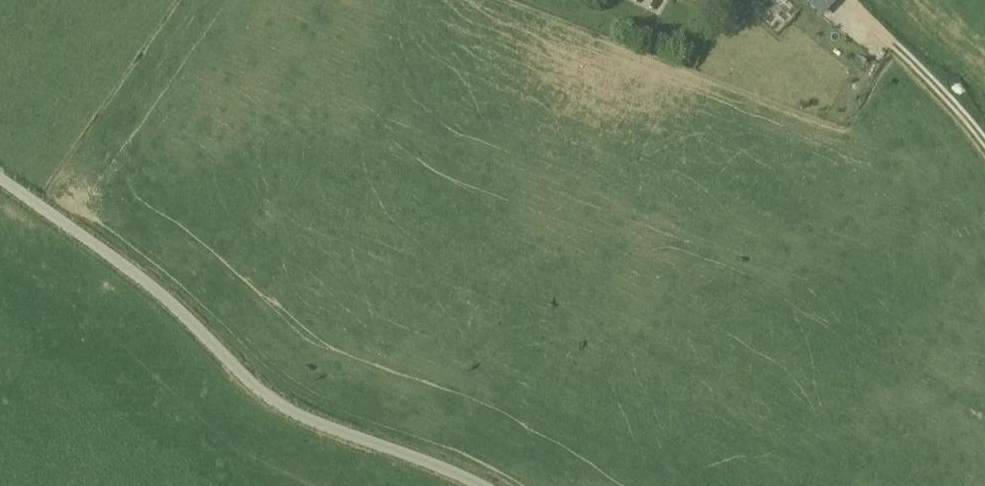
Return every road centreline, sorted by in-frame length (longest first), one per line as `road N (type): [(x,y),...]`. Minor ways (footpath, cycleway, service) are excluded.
road 1 (track): [(481,485),(279,404),(167,297),(0,177)]
road 2 (track): [(984,142),(848,0)]

